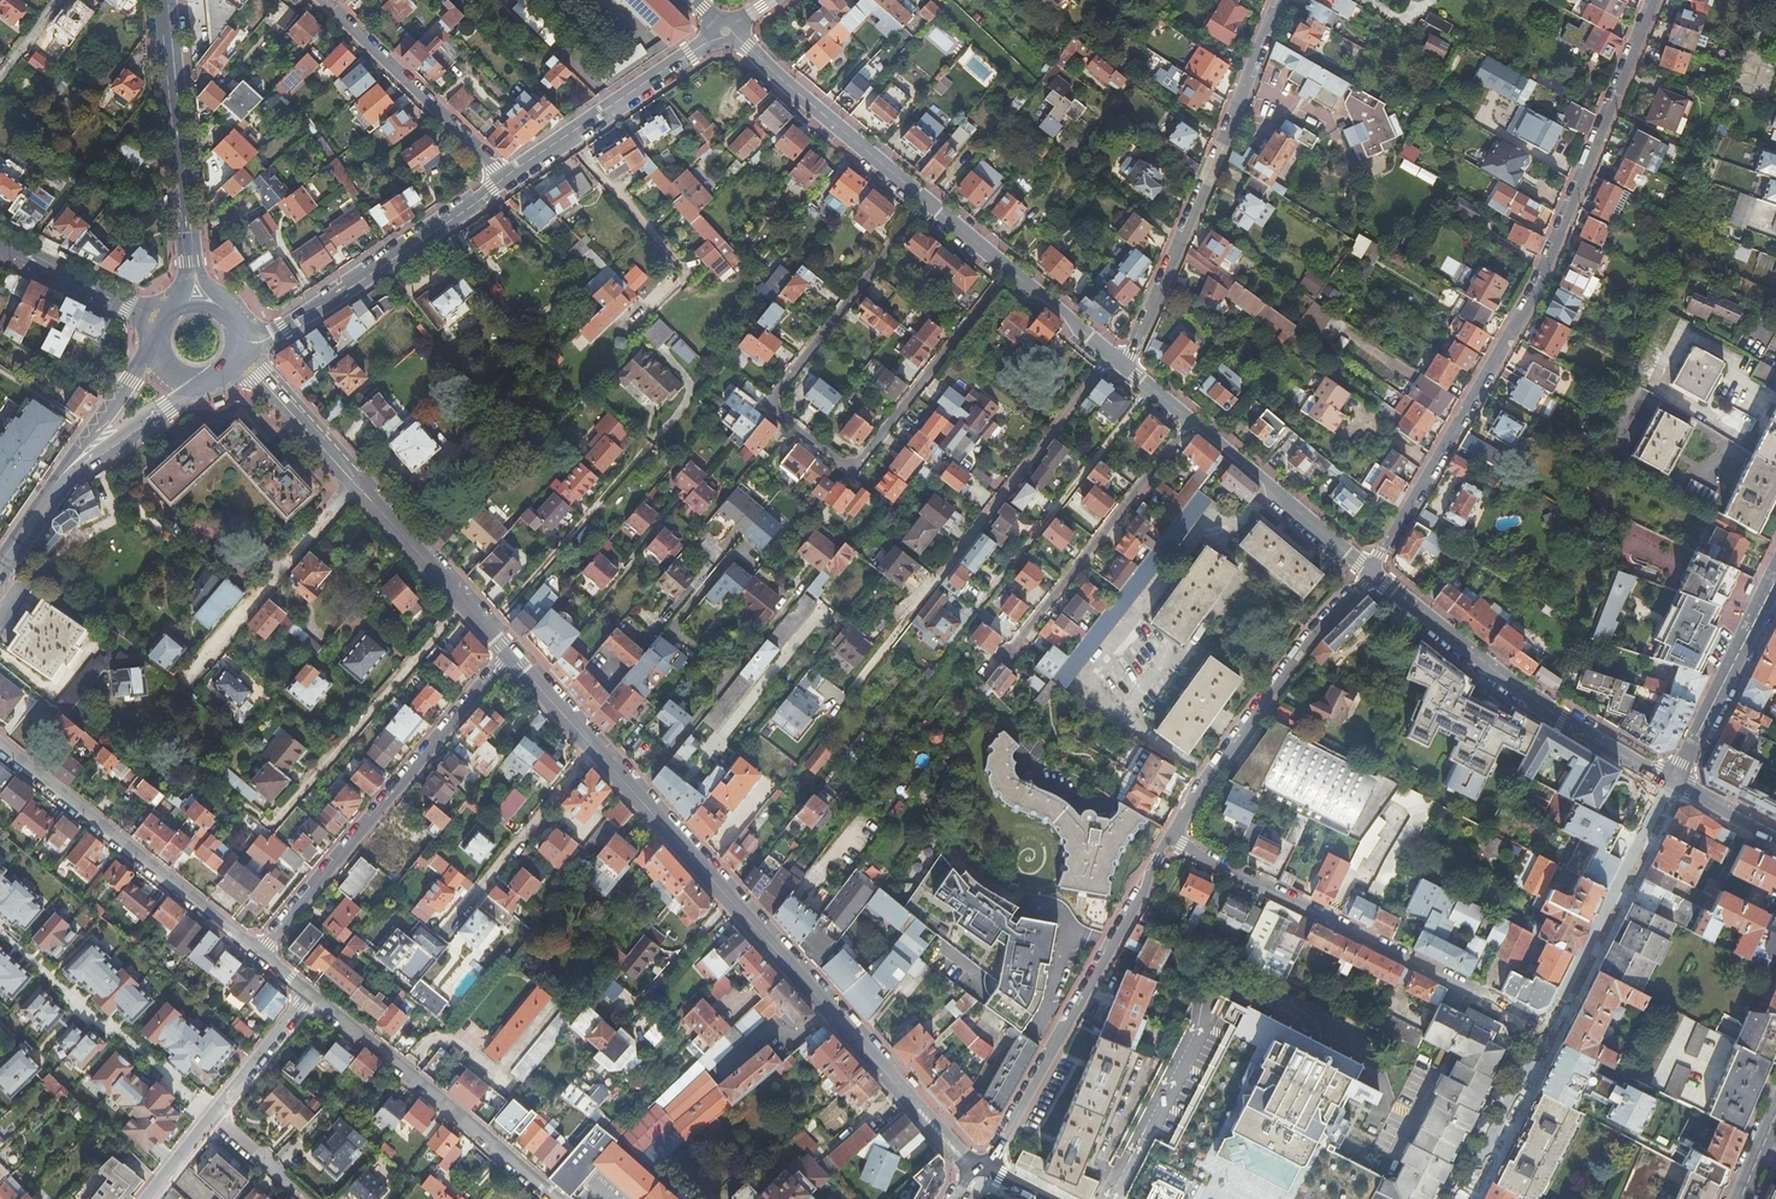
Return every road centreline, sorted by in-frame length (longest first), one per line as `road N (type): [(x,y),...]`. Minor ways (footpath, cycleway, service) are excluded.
road 1 (residential): [(511,655),(964,1159),(980,1167)]
road 2 (residential): [(1371,572),(1537,289),(1652,0)]
road 3 (residential): [(1010,269),(858,463),(842,464),(776,413),(772,398),(927,199)]
road 4 (residential): [(236,359),(511,655)]
road 5 (residential): [(1527,1019),(1172,836)]
road 6 (residential): [(1280,0),(1125,366)]
road 7 (residential): [(262,953),(511,655)]
road 8 (residential): [(980,1167),(996,1153),(1172,836)]
road 9 (residential): [(1371,572),(1513,689),(1672,781)]
road 10 (track): [(486,628),(684,404),(687,385),(665,353)]
road 11 (residential): [(0,743),(262,953)]
road 12 (residential): [(1172,836),(1313,636),(1371,572)]
road 13 (residential): [(1151,387),(950,643)]
road 14 (residential): [(309,991),(556,1198)]
road 15 (residential): [(240,346),(285,328),(505,178)]
road 16 (residential): [(1192,420),(1007,655)]
road 17 (primary): [(163,0),(197,296)]
road 18 (residential): [(1111,355),(938,581)]
road 19 (residential): [(505,178),(725,31)]
road 20 (residential): [(927,199),(725,31)]
road 21 (residential): [(505,178),(324,0)]
road 22 (residential): [(1371,572),(1192,420)]
road 23 (tertiary): [(1775,579),(1672,781)]
road 24 (tertiary): [(0,245),(157,321)]
road 25 (primary): [(63,475),(201,383)]
road 26 (residential): [(309,991),(211,1114)]
road 27 (primary): [(155,352),(63,475)]
road 28 (residential): [(1111,355),(1010,269)]
road 29 (residential): [(309,1198),(211,1114)]

